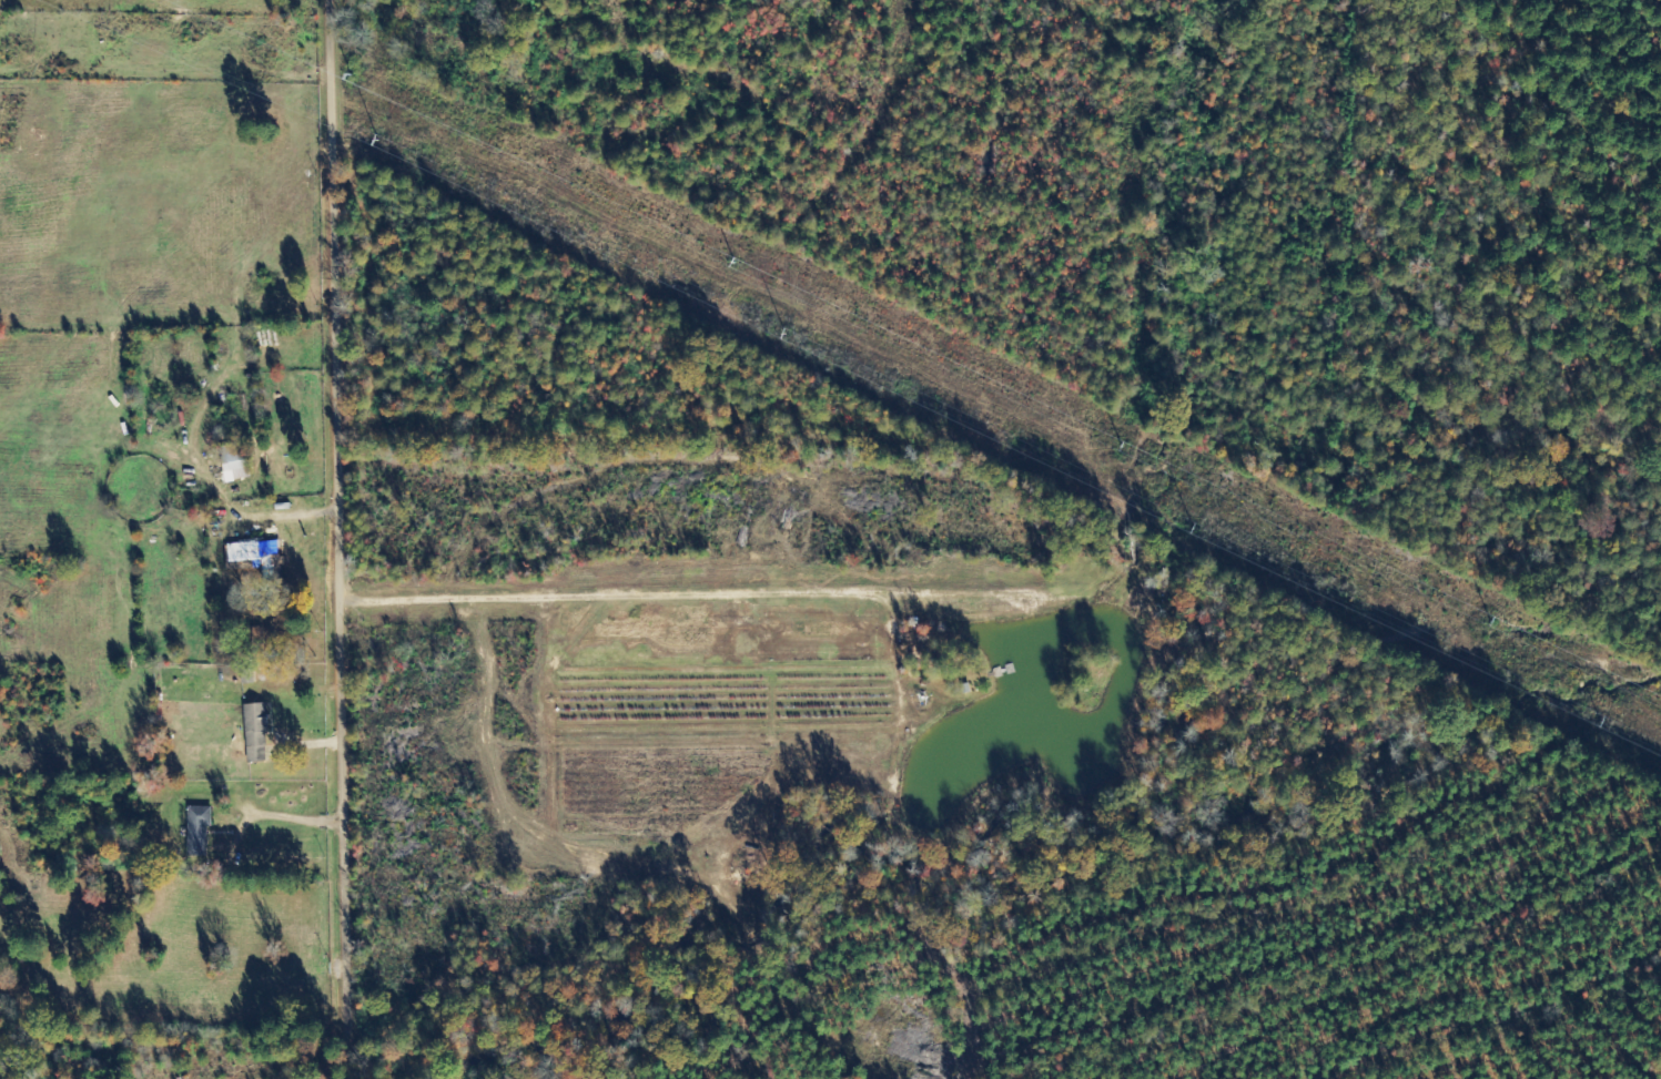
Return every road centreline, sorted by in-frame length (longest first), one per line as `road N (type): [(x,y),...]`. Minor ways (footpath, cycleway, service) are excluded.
road 1 (residential): [(330,0),(352,1029),(345,1078)]

